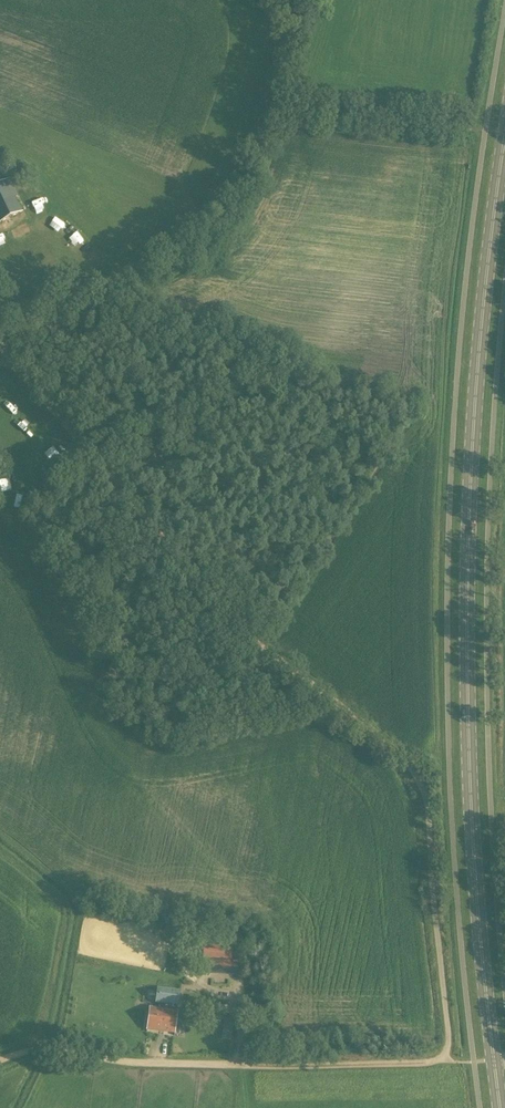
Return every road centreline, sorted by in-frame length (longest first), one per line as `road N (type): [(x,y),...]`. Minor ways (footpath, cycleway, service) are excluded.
road 1 (primary): [(494,1060),(479,924),(469,516),(504,142)]
road 2 (track): [(12,360),(107,296),(195,263),(225,234),(277,119),(293,110),(466,132)]
road 3 (track): [(397,751),(220,609),(0,352)]
road 4 (track): [(446,1062),(132,1062),(38,1049),(0,1061)]
road 5 (unclassified): [(446,1062),(428,807),(397,751)]

